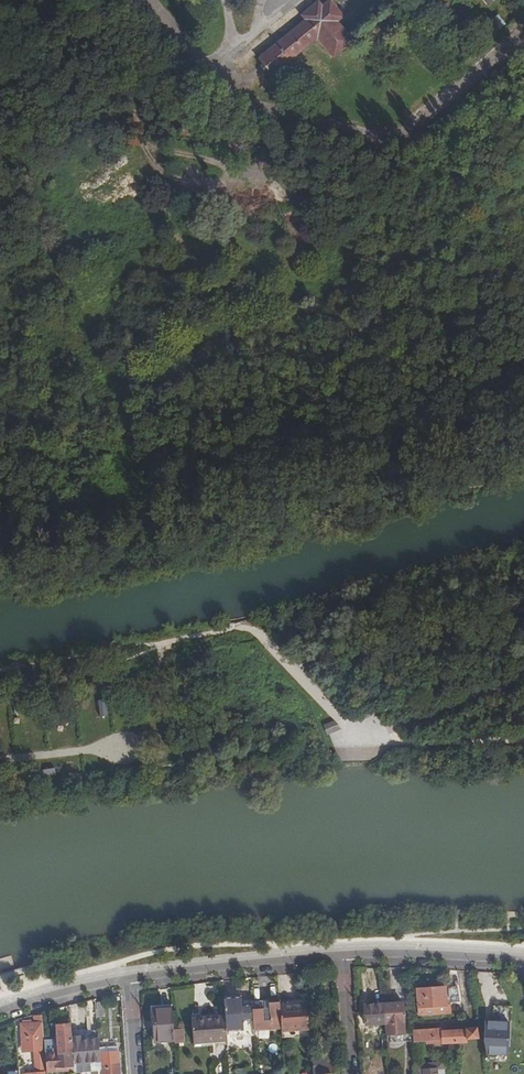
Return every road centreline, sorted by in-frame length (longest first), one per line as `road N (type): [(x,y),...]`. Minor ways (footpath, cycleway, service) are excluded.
road 1 (track): [(234,629),(0,669)]
road 2 (residential): [(130,979),(345,956)]
road 3 (residential): [(345,956),(523,961)]
road 4 (track): [(365,757),(523,741)]
road 5 (residential): [(0,1012),(130,979)]

